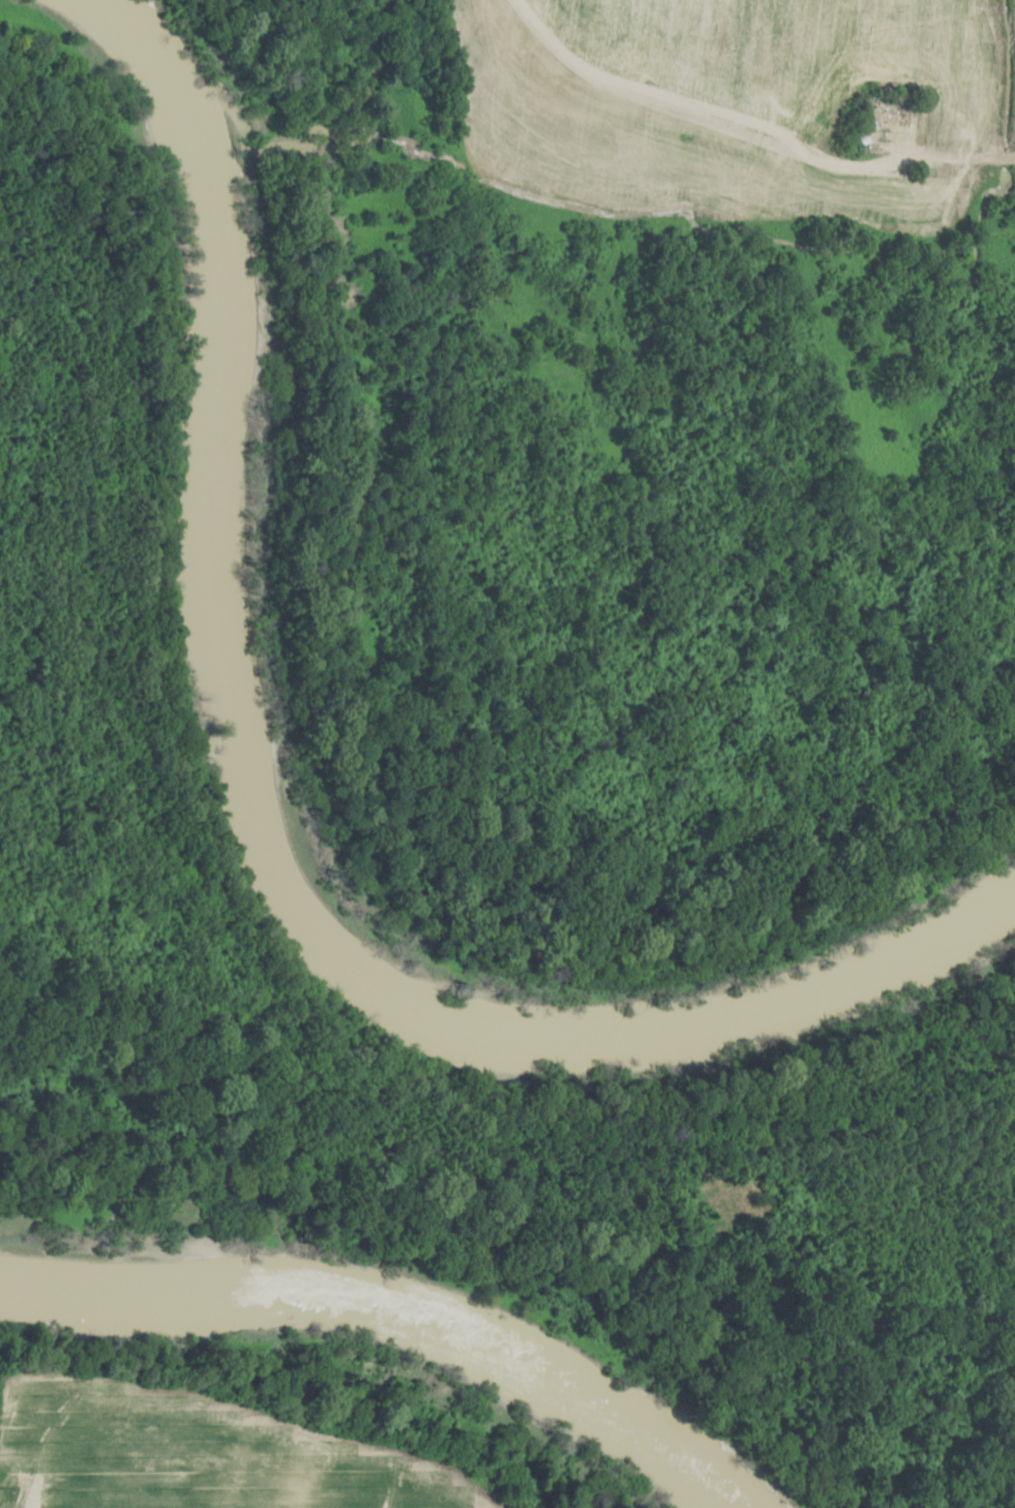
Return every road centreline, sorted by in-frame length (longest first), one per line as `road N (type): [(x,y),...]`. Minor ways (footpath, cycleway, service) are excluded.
road 1 (track): [(507,0),(556,52),(687,110),(769,118),(815,94),(841,66),(862,62),(930,94),(992,152),(1014,155)]

